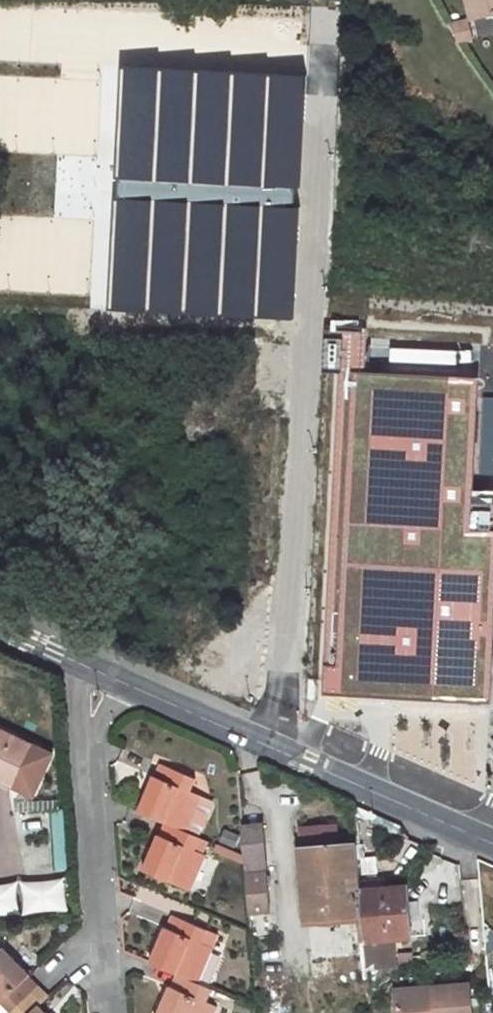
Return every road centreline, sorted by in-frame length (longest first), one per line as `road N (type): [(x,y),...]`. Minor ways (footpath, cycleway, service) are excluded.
road 1 (tertiary): [(492,845),(79,665)]
road 2 (residential): [(79,665),(105,1012)]

